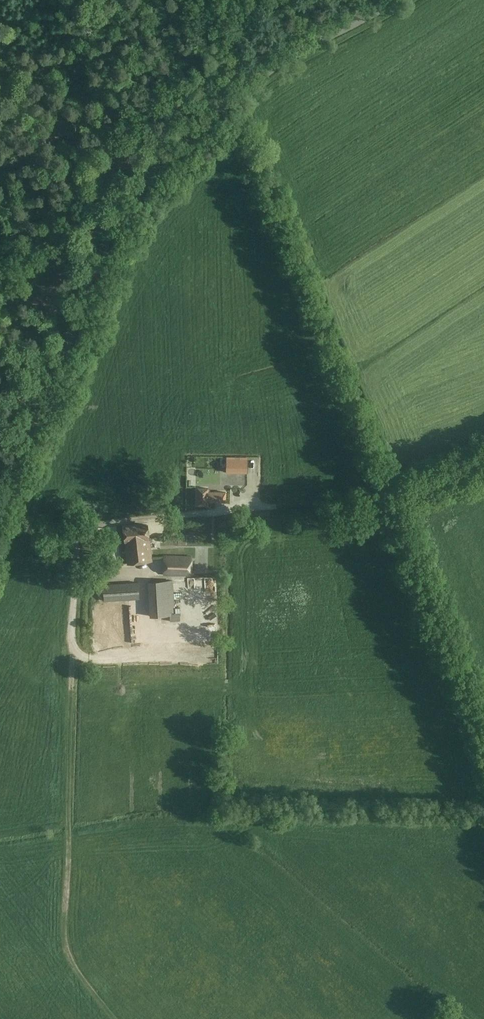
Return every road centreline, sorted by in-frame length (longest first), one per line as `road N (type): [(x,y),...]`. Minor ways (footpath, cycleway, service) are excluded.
road 1 (unclassified): [(0,502),(104,243),(159,163),(244,89),(397,0)]
road 2 (track): [(76,527),(64,939),(117,1018)]
road 3 (track): [(483,460),(399,490),(97,525),(0,524)]

